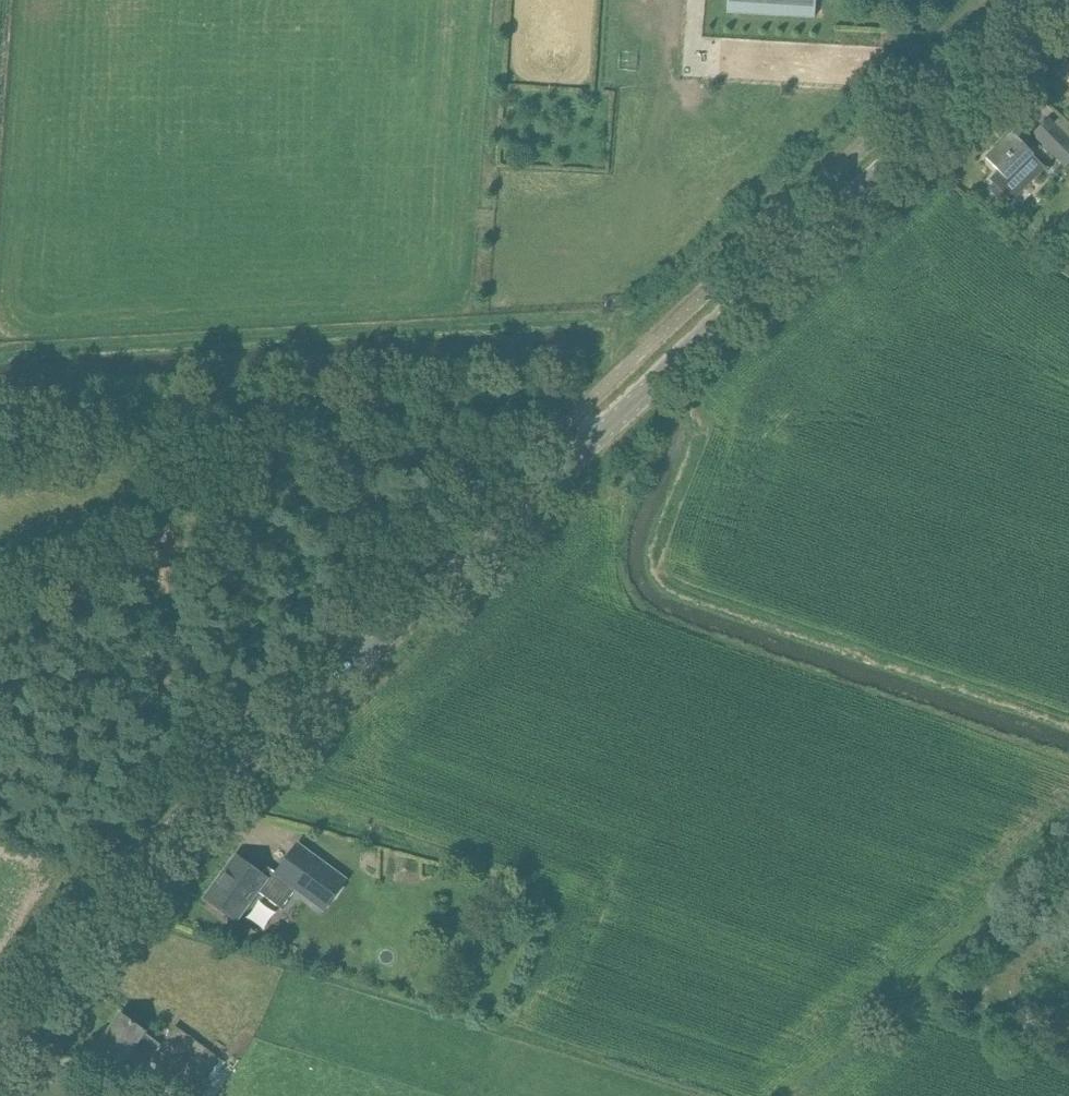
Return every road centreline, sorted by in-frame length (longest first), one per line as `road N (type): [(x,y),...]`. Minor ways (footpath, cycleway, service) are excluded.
road 1 (tertiary): [(1061,0),(139,869),(0,1047)]

